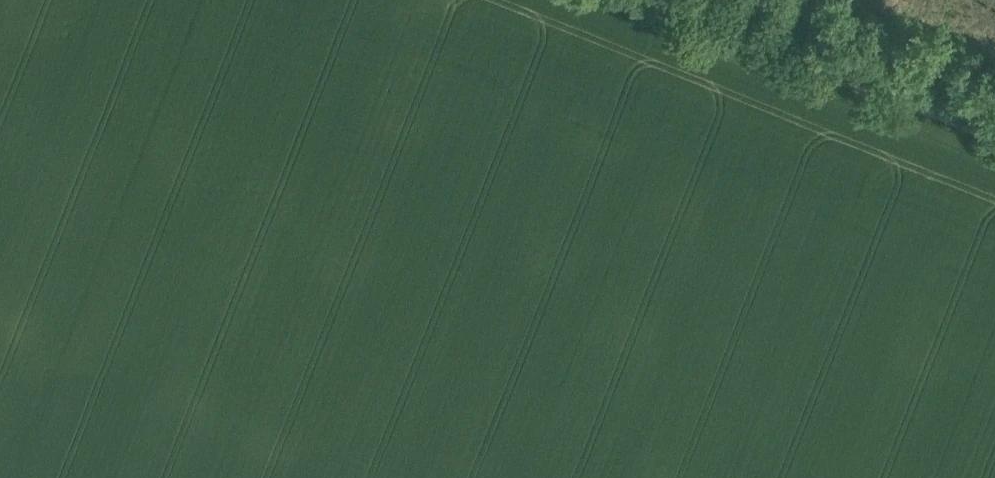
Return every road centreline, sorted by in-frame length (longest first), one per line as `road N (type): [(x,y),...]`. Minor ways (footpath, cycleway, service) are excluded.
road 1 (track): [(634,0),(994,140)]

